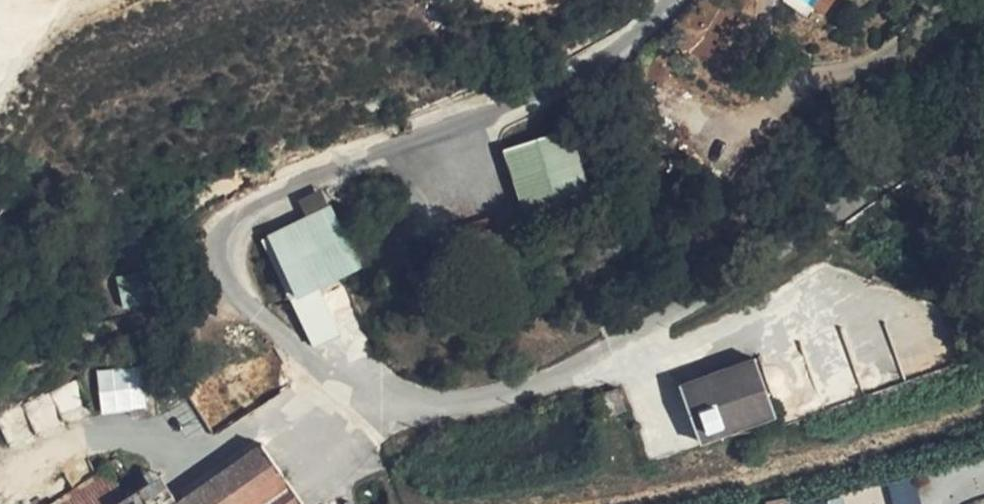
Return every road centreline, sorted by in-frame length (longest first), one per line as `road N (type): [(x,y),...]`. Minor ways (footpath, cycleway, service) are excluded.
road 1 (unclassified): [(844,210),(908,164),(961,111),(983,76)]

